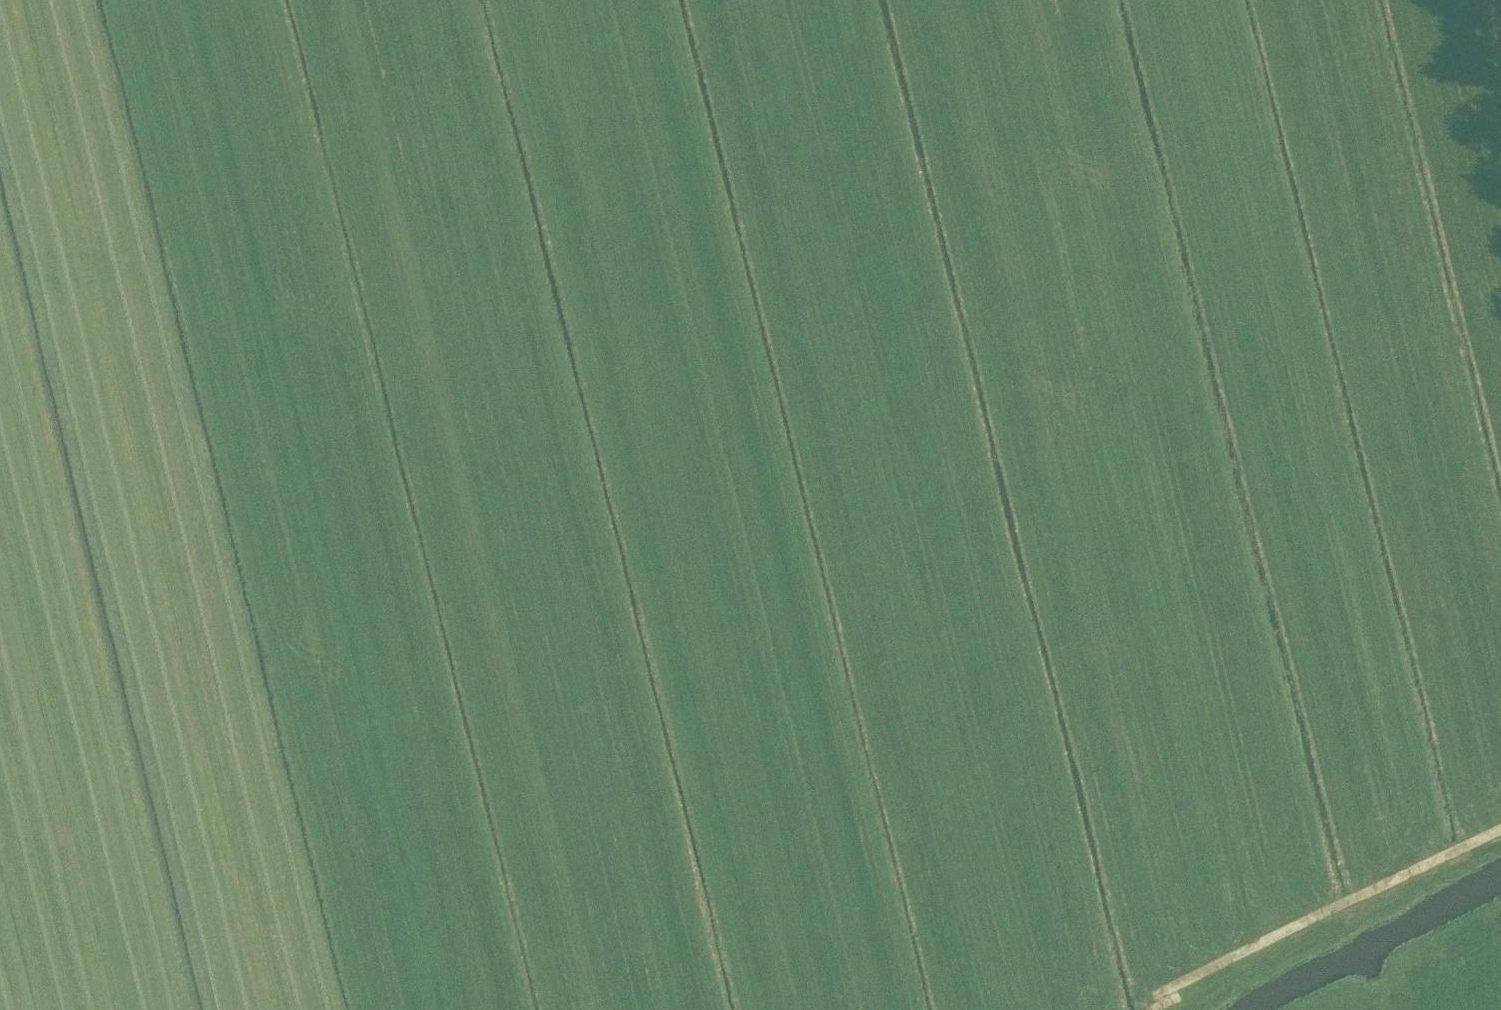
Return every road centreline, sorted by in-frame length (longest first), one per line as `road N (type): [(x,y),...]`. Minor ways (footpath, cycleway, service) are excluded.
road 1 (track): [(1161,1009),(1168,993),(1500,829)]

